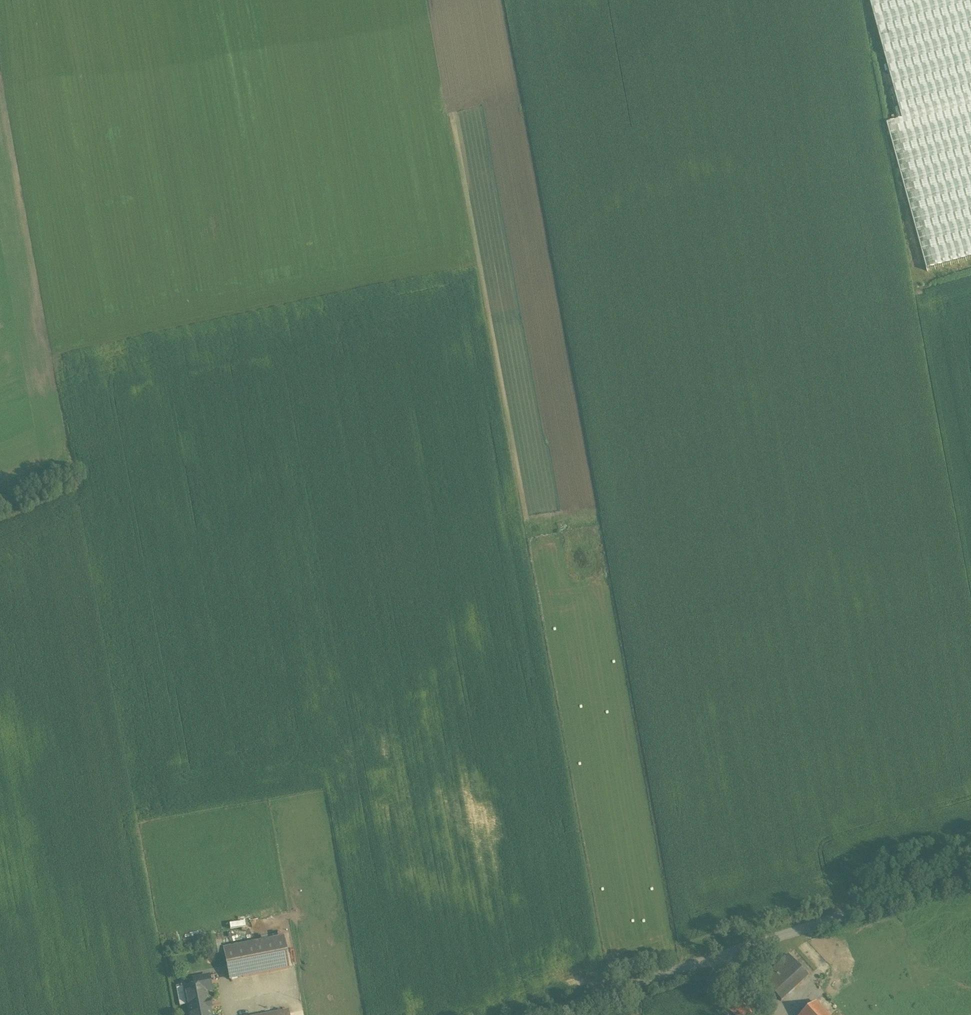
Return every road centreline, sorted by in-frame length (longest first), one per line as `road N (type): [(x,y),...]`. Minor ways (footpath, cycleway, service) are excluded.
road 1 (track): [(409,1014),(261,206)]
road 2 (unclassified): [(526,1014),(970,873)]

